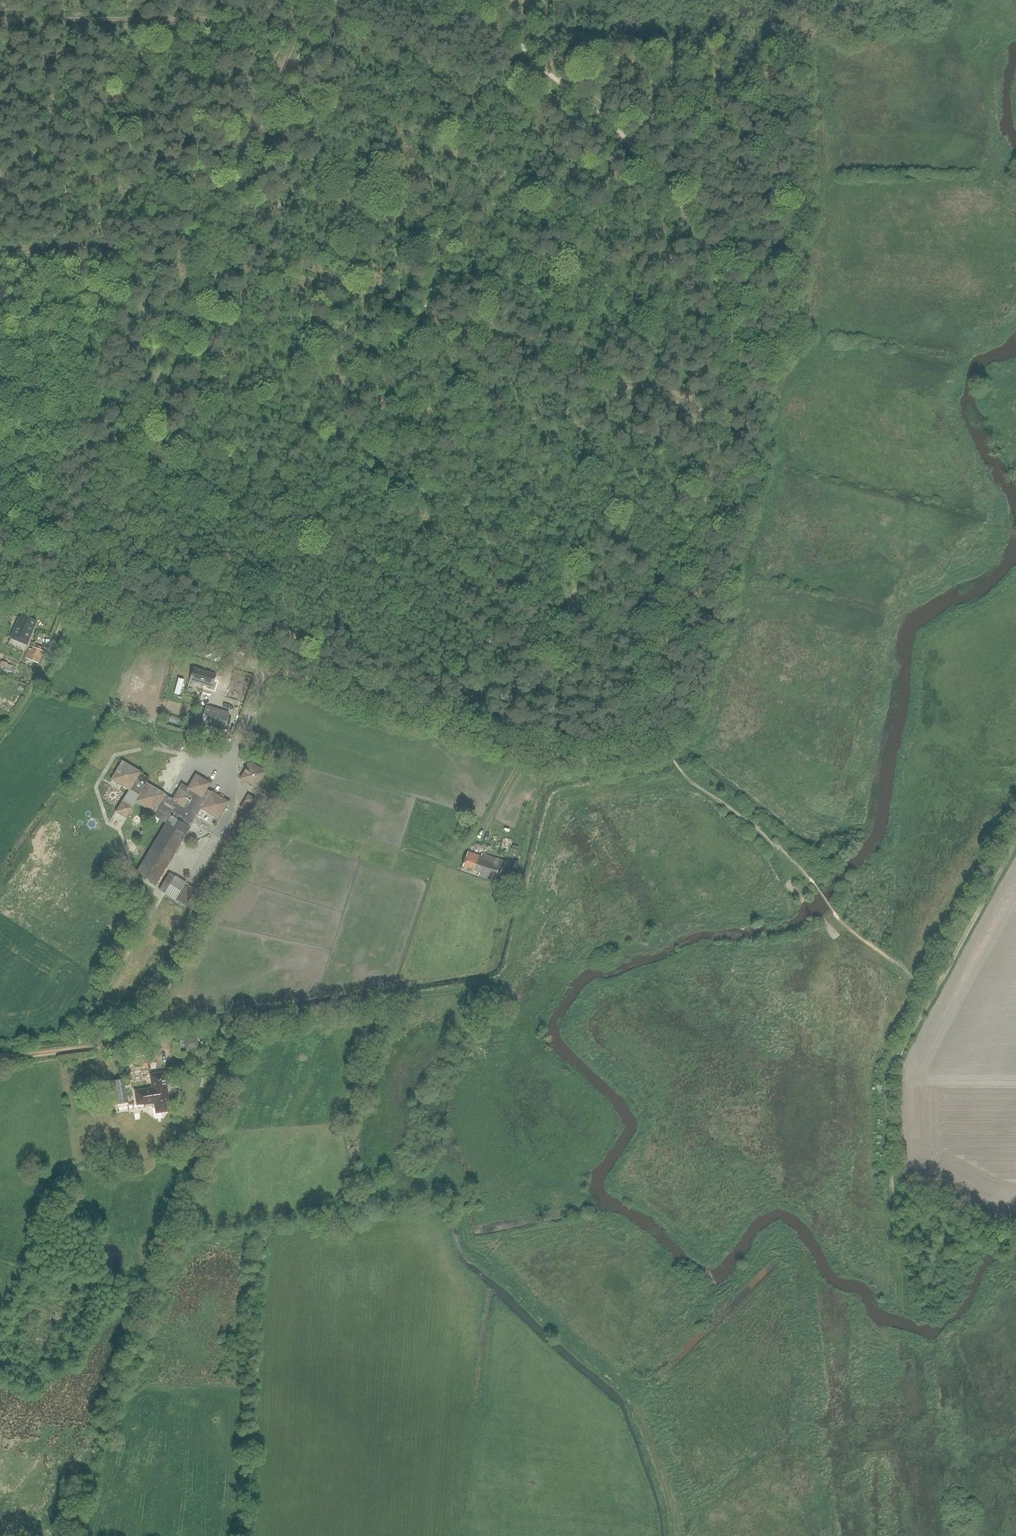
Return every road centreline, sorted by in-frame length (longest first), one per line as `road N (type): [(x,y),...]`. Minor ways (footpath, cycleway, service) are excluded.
road 1 (track): [(502,0),(532,59),(612,125),(685,216),(732,323),(725,410),(705,495),(623,745)]
road 2 (track): [(431,992),(425,1023),(380,1079),(366,1153),(372,1193),(451,1192),(470,1248),(627,1384),(662,1460),(679,1535)]
road 3 (track): [(520,930),(508,973),(476,987),(0,1061)]
road 4 (track): [(725,410),(208,251)]
road 5 (track): [(242,1535),(254,1222),(380,1196)]
road 6 (track): [(208,251),(69,605)]
road 7 (track): [(776,847),(656,746),(623,745),(578,758),(526,747)]
road 8 (unclassified): [(0,584),(265,666)]
road 9 (track): [(526,747),(265,666)]
road 10 (track): [(310,0),(208,251)]
road 11 (track): [(933,989),(836,936),(790,884),(776,847)]
road 12 (track): [(208,251),(0,247)]
road 13 (track): [(933,989),(888,1067),(893,1180)]
road 14 (track): [(520,930),(554,827),(595,787),(587,757)]
road 15 (track): [(1015,844),(933,989)]
road 16 (track): [(13,720),(69,605)]

